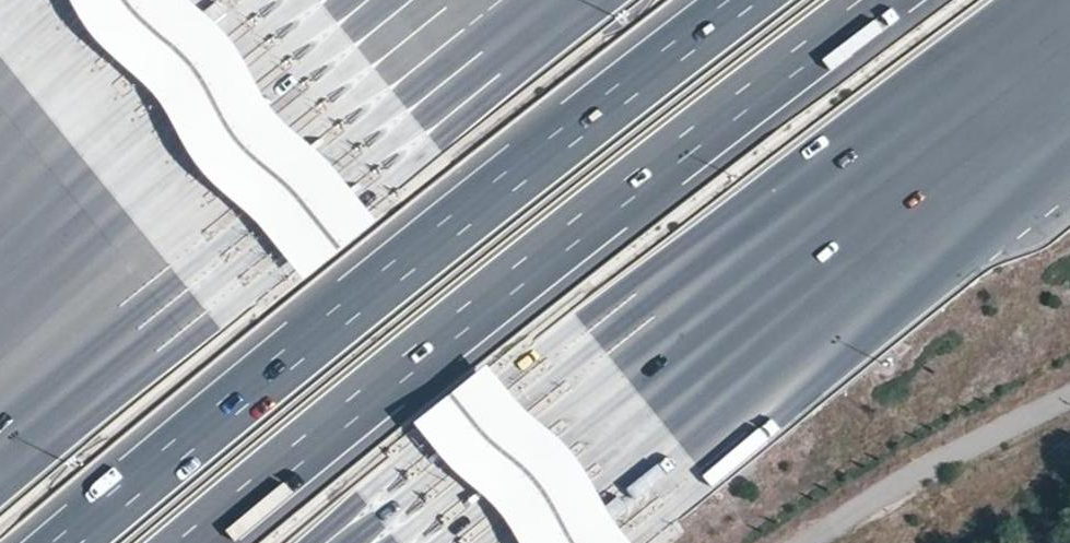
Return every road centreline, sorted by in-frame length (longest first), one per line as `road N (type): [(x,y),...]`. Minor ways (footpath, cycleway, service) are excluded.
road 1 (motorway): [(191,542),(878,0)]
road 2 (motorway): [(743,0),(67,542)]
road 3 (motorway): [(460,542),(1069,55)]
road 4 (motorway): [(300,0),(0,225)]

